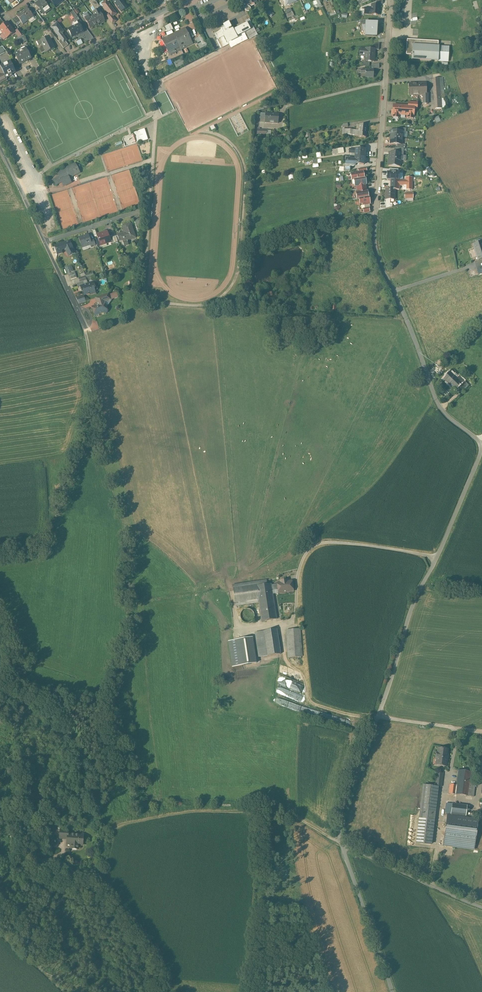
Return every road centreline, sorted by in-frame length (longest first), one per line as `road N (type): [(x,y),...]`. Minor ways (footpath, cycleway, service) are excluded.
road 1 (unclassified): [(390,0),(375,248),(444,414),(481,446),(410,613),(342,809),(342,843)]
road 2 (track): [(0,824),(28,854),(88,877),(111,829),(194,812),(274,809),(342,843)]
road 3 (tertiary): [(0,93),(186,0)]
road 4 (unclassified): [(342,843),(393,991)]
road 5 (unclassified): [(481,907),(342,843)]

